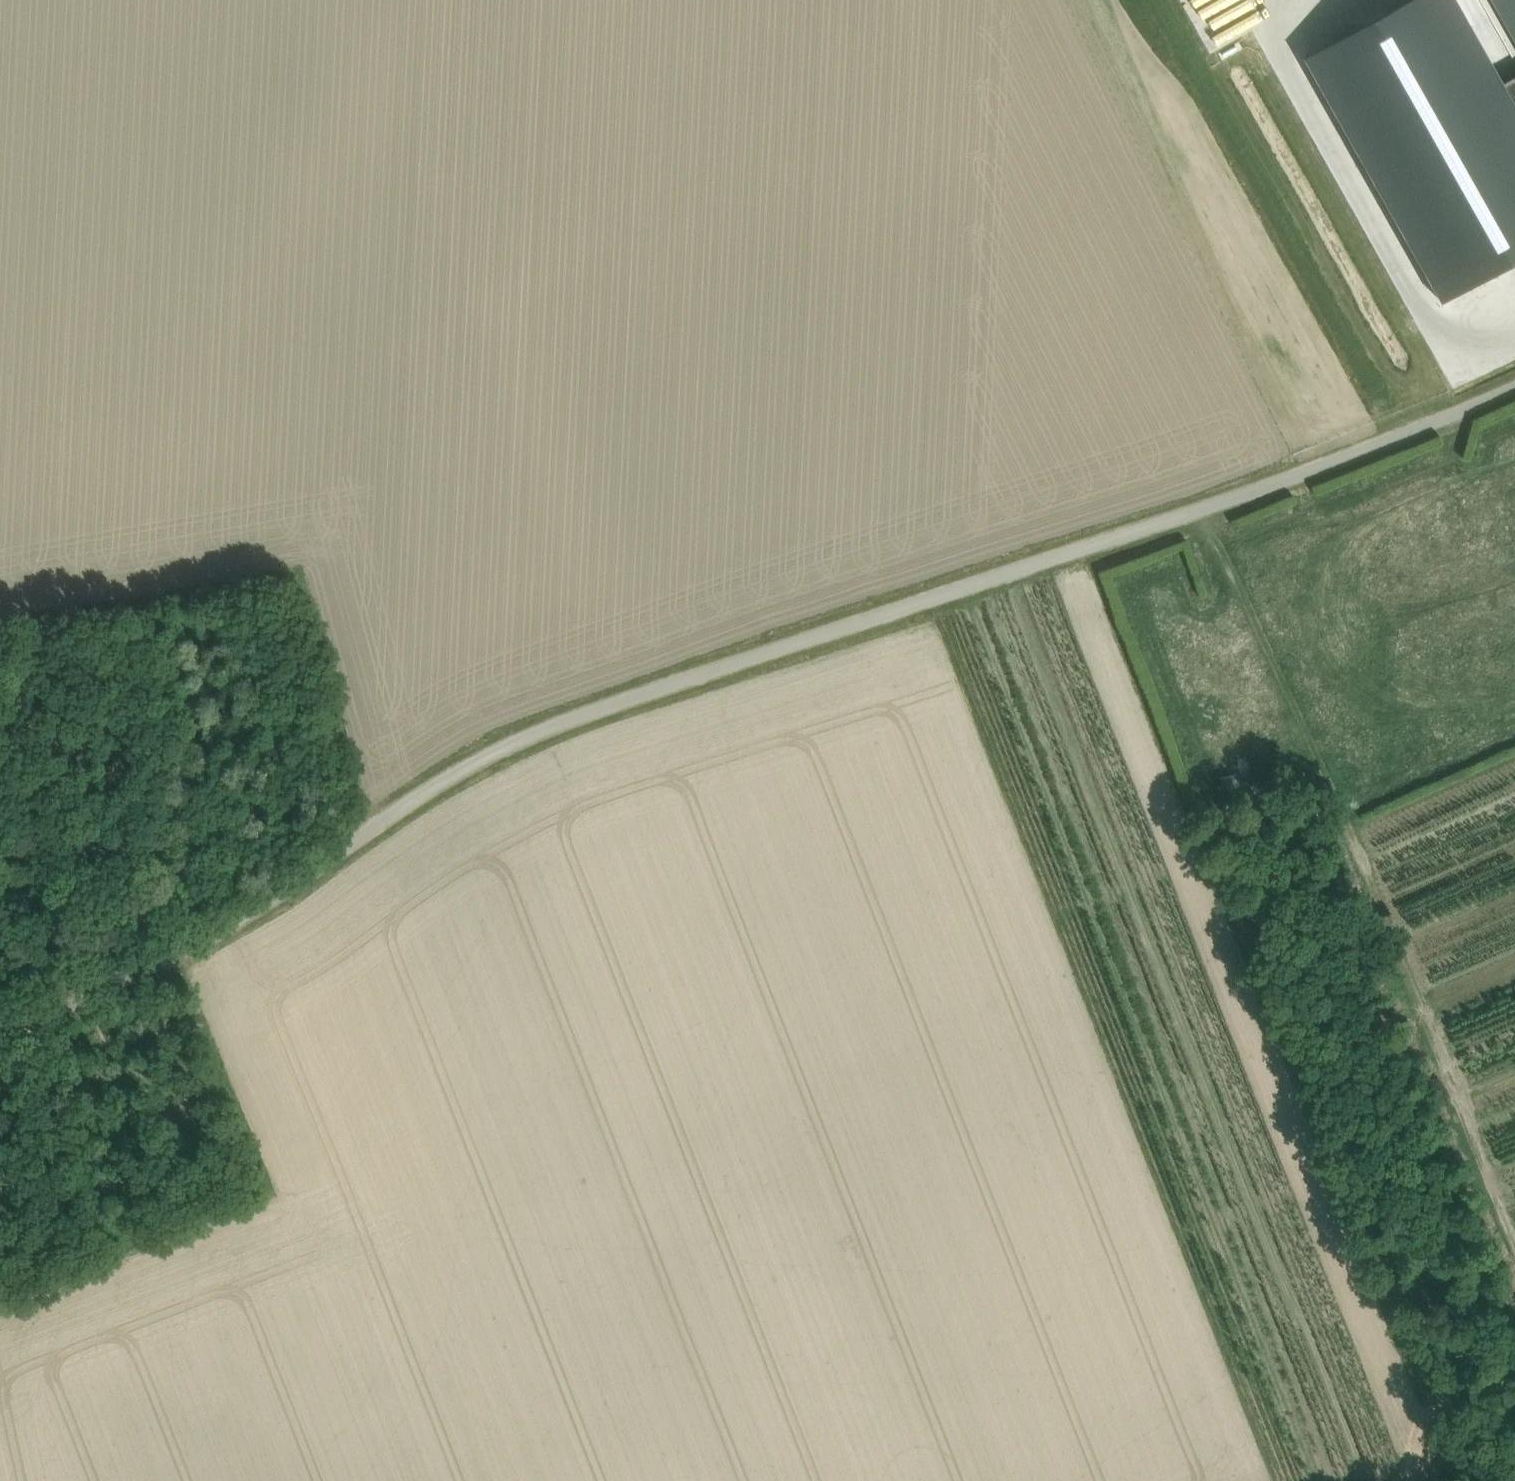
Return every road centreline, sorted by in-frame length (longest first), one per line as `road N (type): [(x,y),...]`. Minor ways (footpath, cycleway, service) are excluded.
road 1 (unclassified): [(0,1041),(354,844),(465,766),(588,705),(840,629),(1419,422),(1514,374)]
road 2 (track): [(283,1201),(0,1304)]

